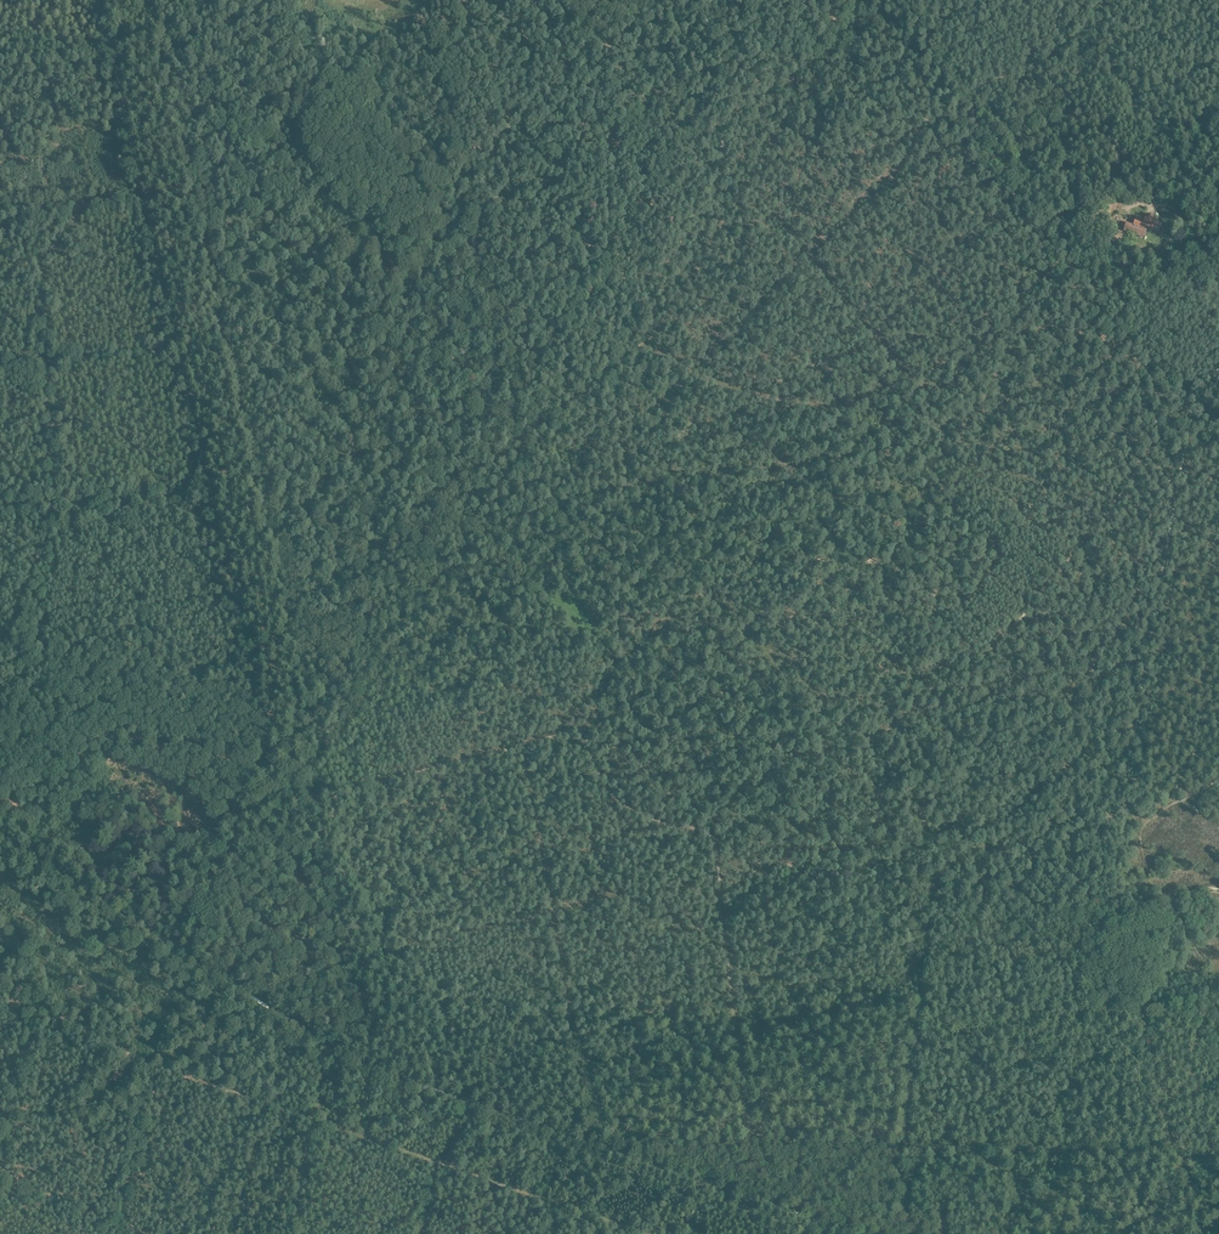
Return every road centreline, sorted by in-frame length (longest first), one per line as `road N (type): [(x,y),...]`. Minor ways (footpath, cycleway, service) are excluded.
road 1 (track): [(184,952),(497,461),(665,316),(733,209),(818,52),(829,11)]
road 2 (track): [(1188,400),(1154,419),(1137,474),(971,680),(876,742),(934,854),(916,1046),(881,1233)]
road 3 (tertiary): [(855,1233),(372,1066),(0,835)]
road 4 (track): [(100,0),(260,704)]
road 5 (track): [(1077,1153),(620,1148),(613,1165)]
road 6 (track): [(184,952),(180,942),(208,832),(266,757),(260,704)]
road 7 (track): [(260,704),(0,649)]
road 8 (track): [(211,491),(0,510)]
road 9 (track): [(0,210),(145,199)]

